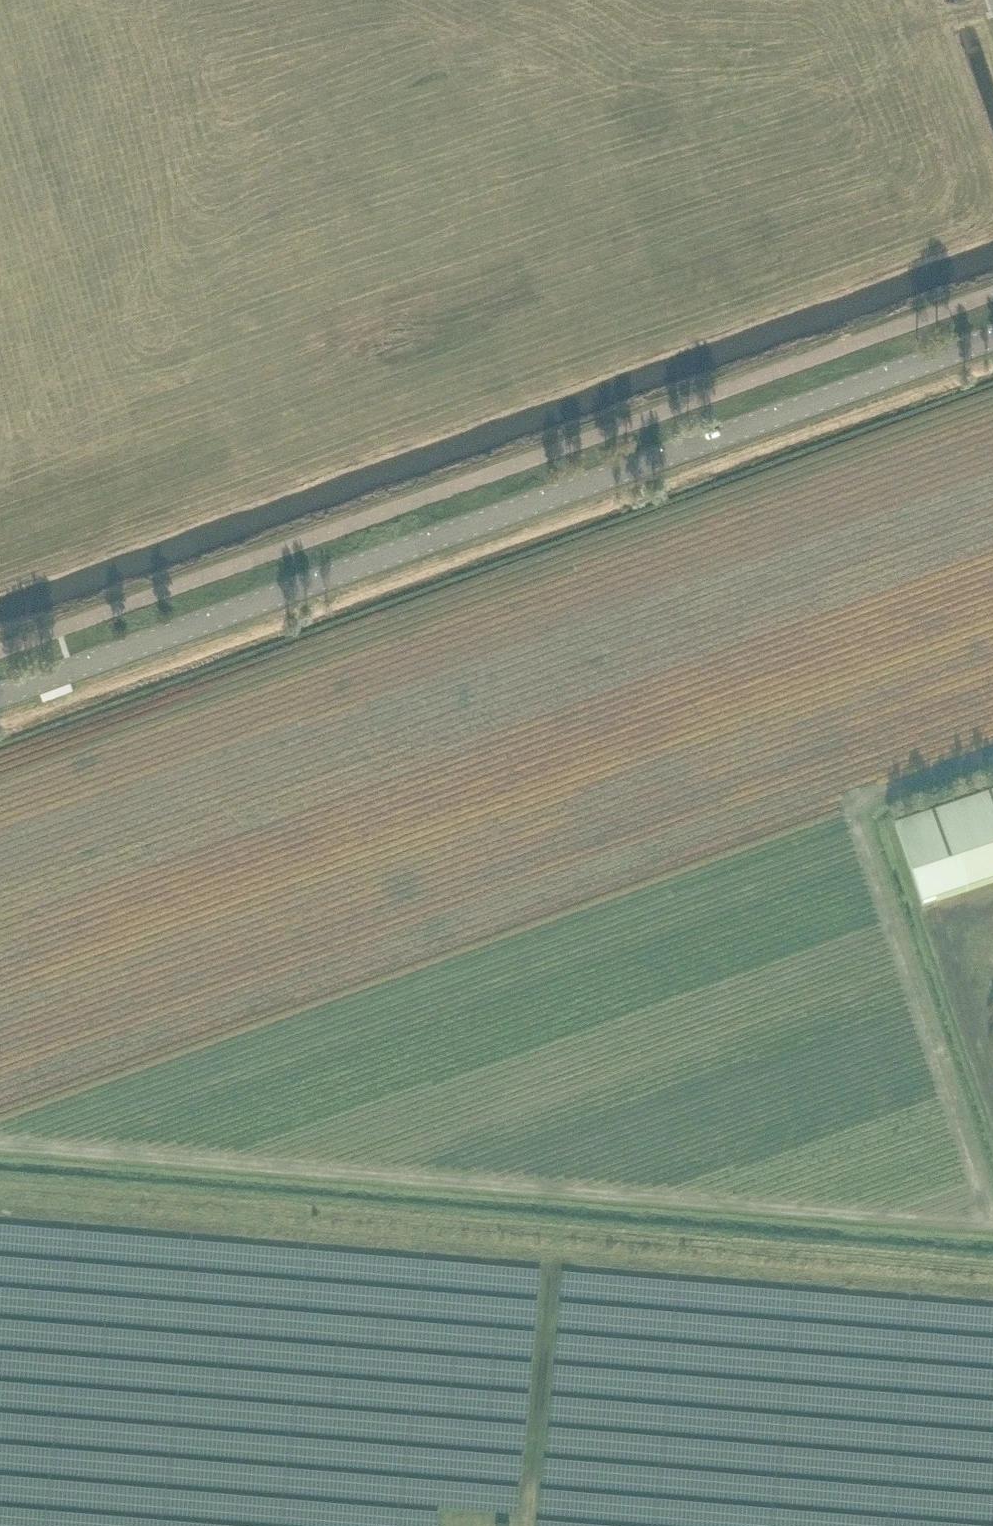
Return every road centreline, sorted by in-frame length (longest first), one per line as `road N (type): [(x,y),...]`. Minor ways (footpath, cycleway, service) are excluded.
road 1 (track): [(0,748),(992,387)]
road 2 (unclassified): [(0,693),(992,336)]
road 3 (track): [(992,1225),(0,1150)]
road 4 (track): [(992,757),(876,799),(860,825),(992,1224)]

